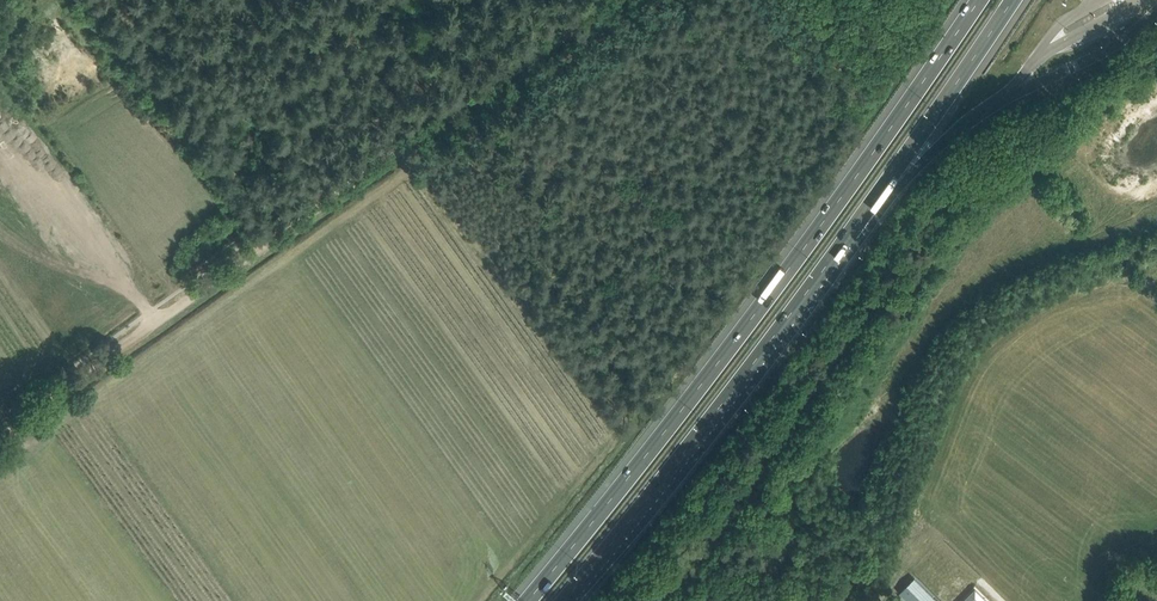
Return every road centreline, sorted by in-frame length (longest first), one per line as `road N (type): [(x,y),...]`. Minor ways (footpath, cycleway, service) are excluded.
road 1 (track): [(0,438),(617,0)]
road 2 (motorway): [(977,0),(822,222),(526,600)]
road 3 (motorway): [(565,600),(848,236)]
road 4 (motorway): [(848,236),(1013,0)]
road 5 (motorway): [(848,236),(951,135),(1002,97)]

